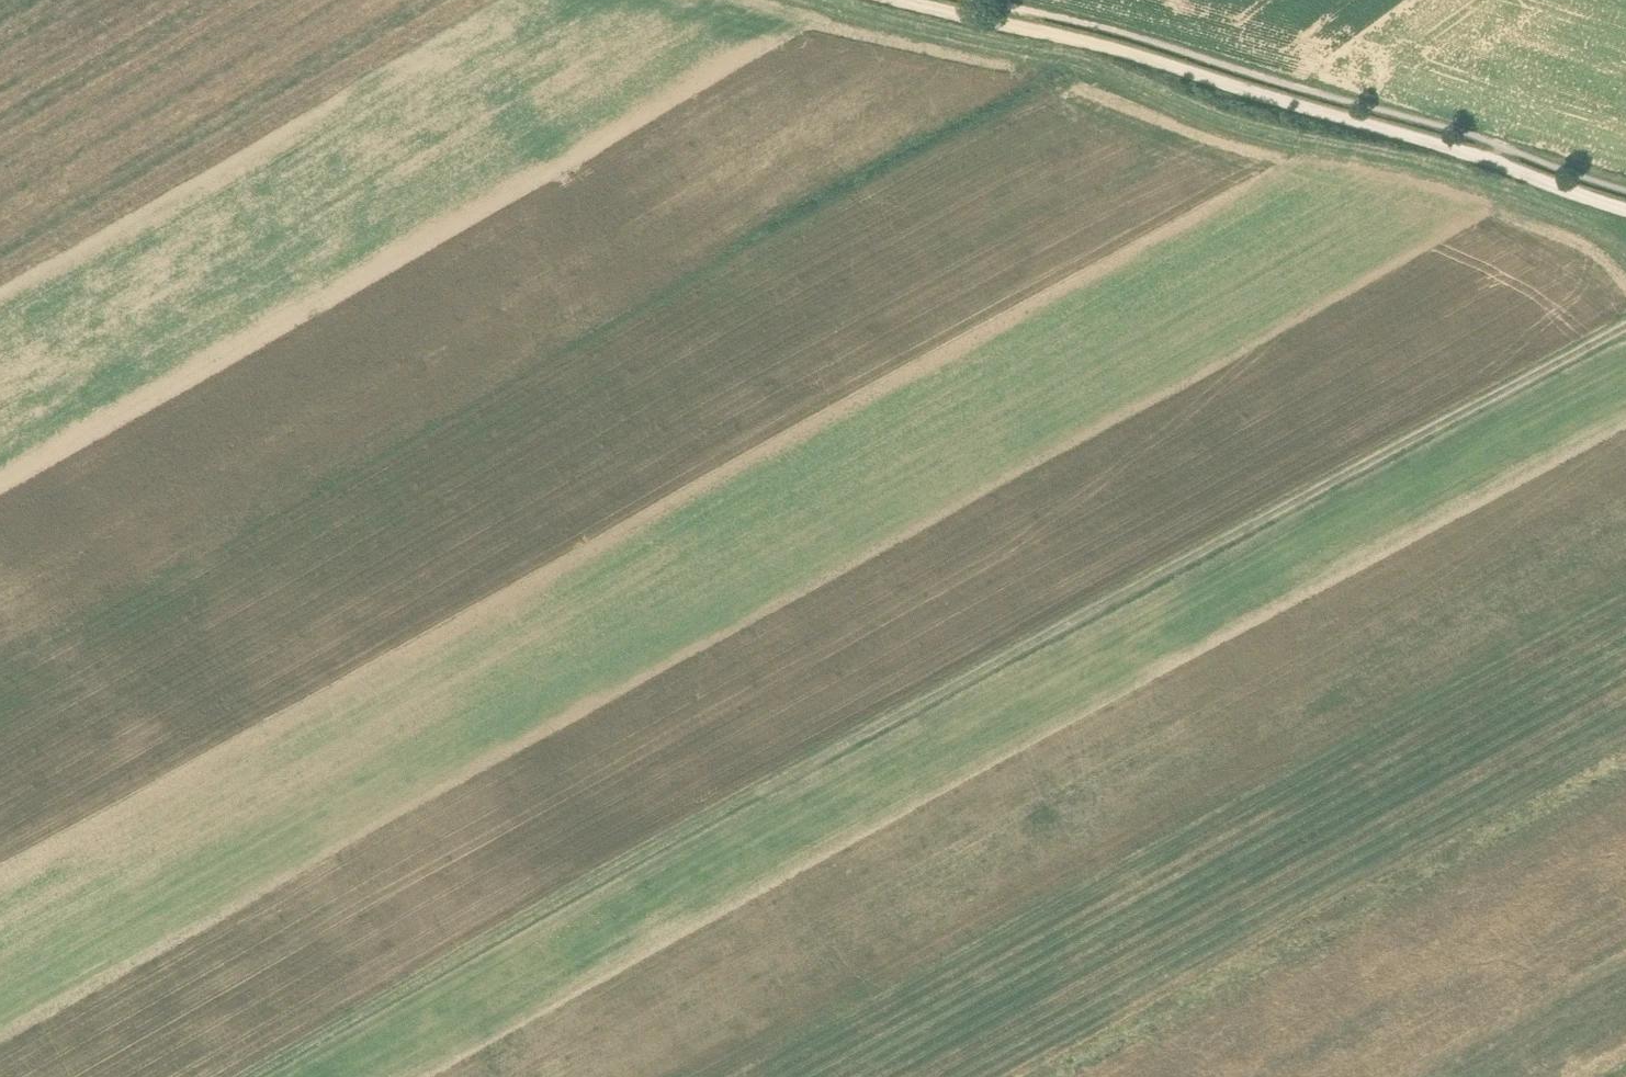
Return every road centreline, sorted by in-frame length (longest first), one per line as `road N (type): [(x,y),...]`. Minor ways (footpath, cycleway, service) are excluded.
road 1 (track): [(1625,326),(874,730)]
road 2 (track): [(903,0),(1131,53),(1625,209)]

